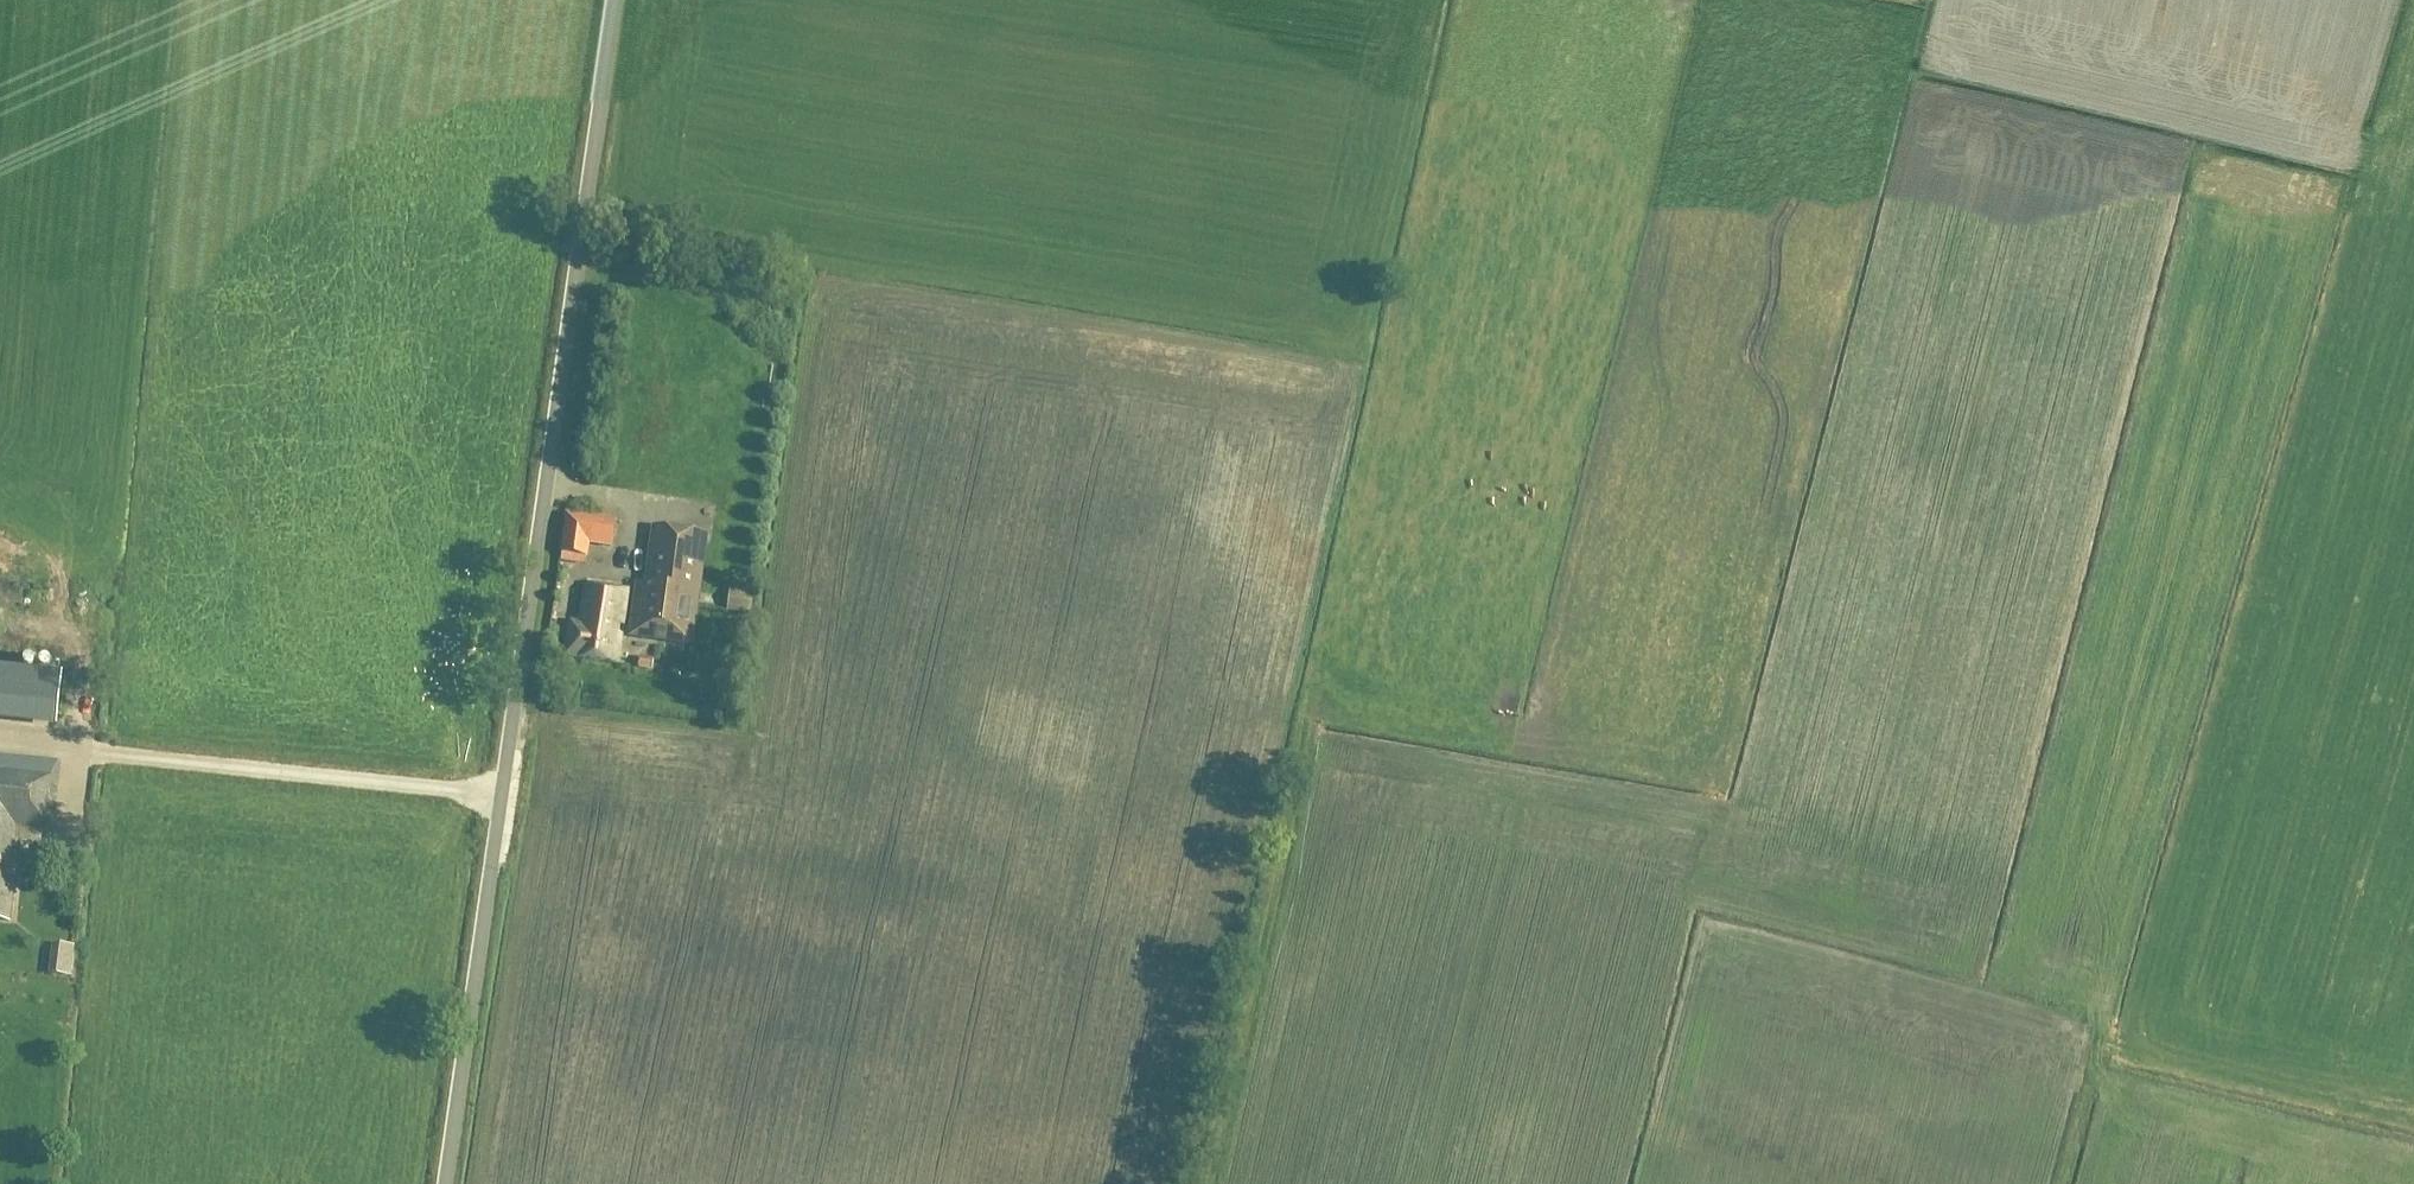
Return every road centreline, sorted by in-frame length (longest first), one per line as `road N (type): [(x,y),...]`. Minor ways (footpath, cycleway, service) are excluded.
road 1 (unclassified): [(441,1183),(612,0)]

